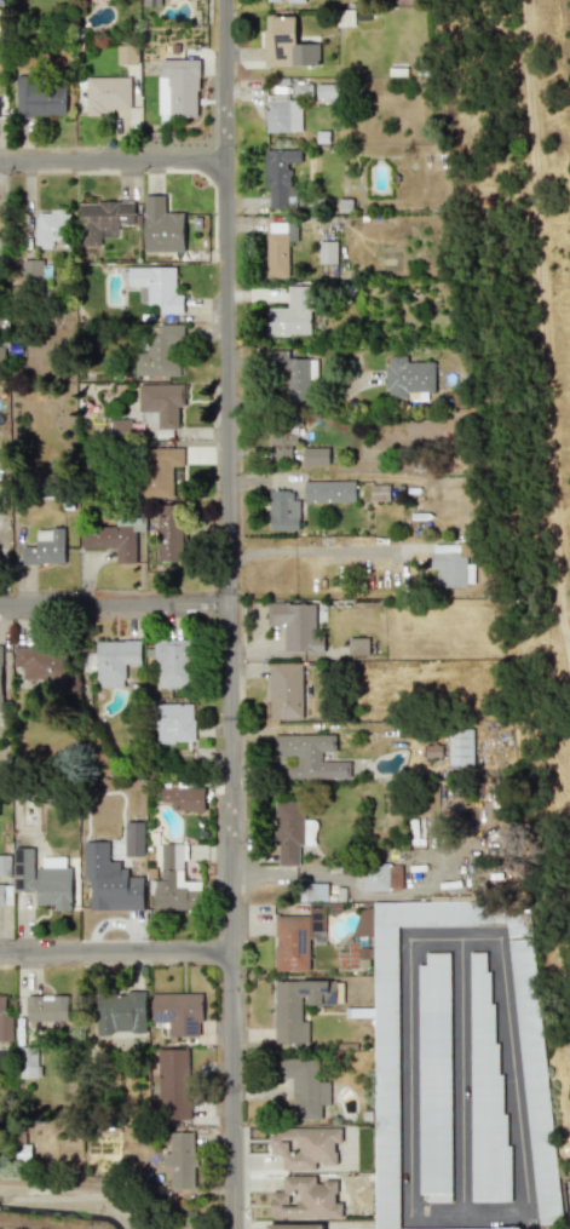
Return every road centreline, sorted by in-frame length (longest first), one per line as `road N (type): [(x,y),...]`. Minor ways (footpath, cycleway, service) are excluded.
road 1 (residential): [(228,0),(230,1228)]
road 2 (residential): [(0,951),(234,951)]
road 3 (residential): [(0,604),(231,604)]
road 4 (residential): [(0,161),(228,161)]

